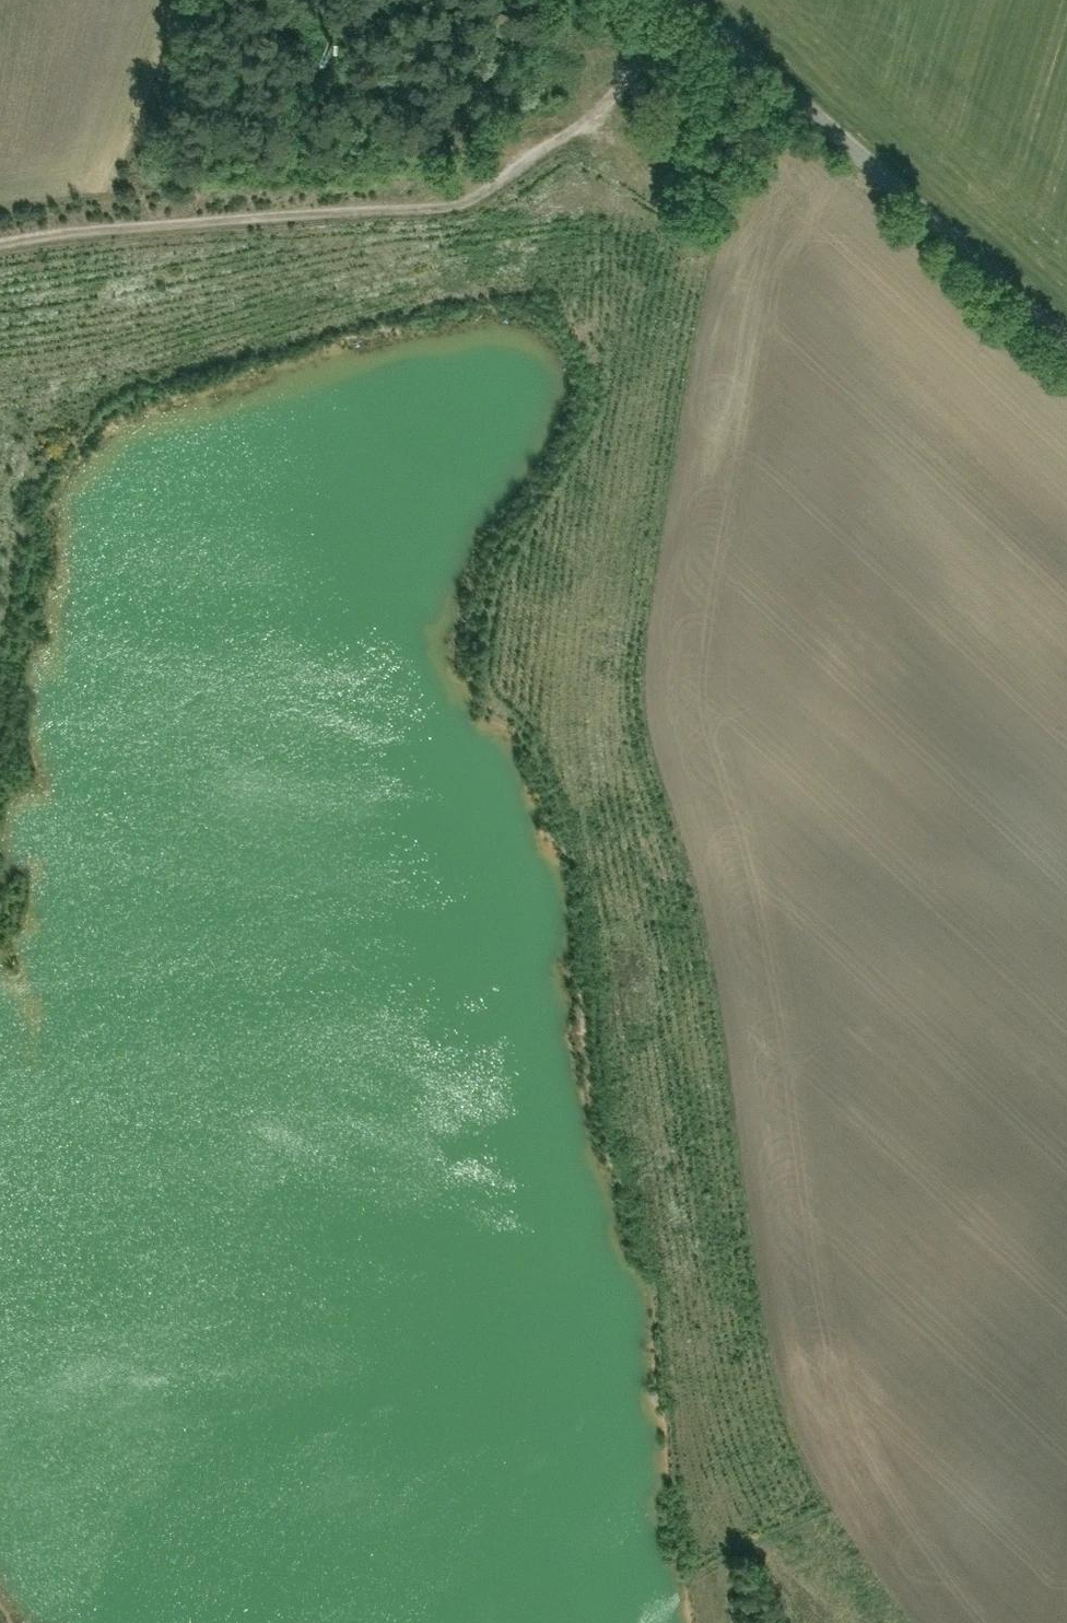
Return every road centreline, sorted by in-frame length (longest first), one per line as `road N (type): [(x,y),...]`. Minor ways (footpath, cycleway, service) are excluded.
road 1 (track): [(0,250),(466,211),(581,130),(695,13)]
road 2 (unclassified): [(1066,346),(682,0)]

